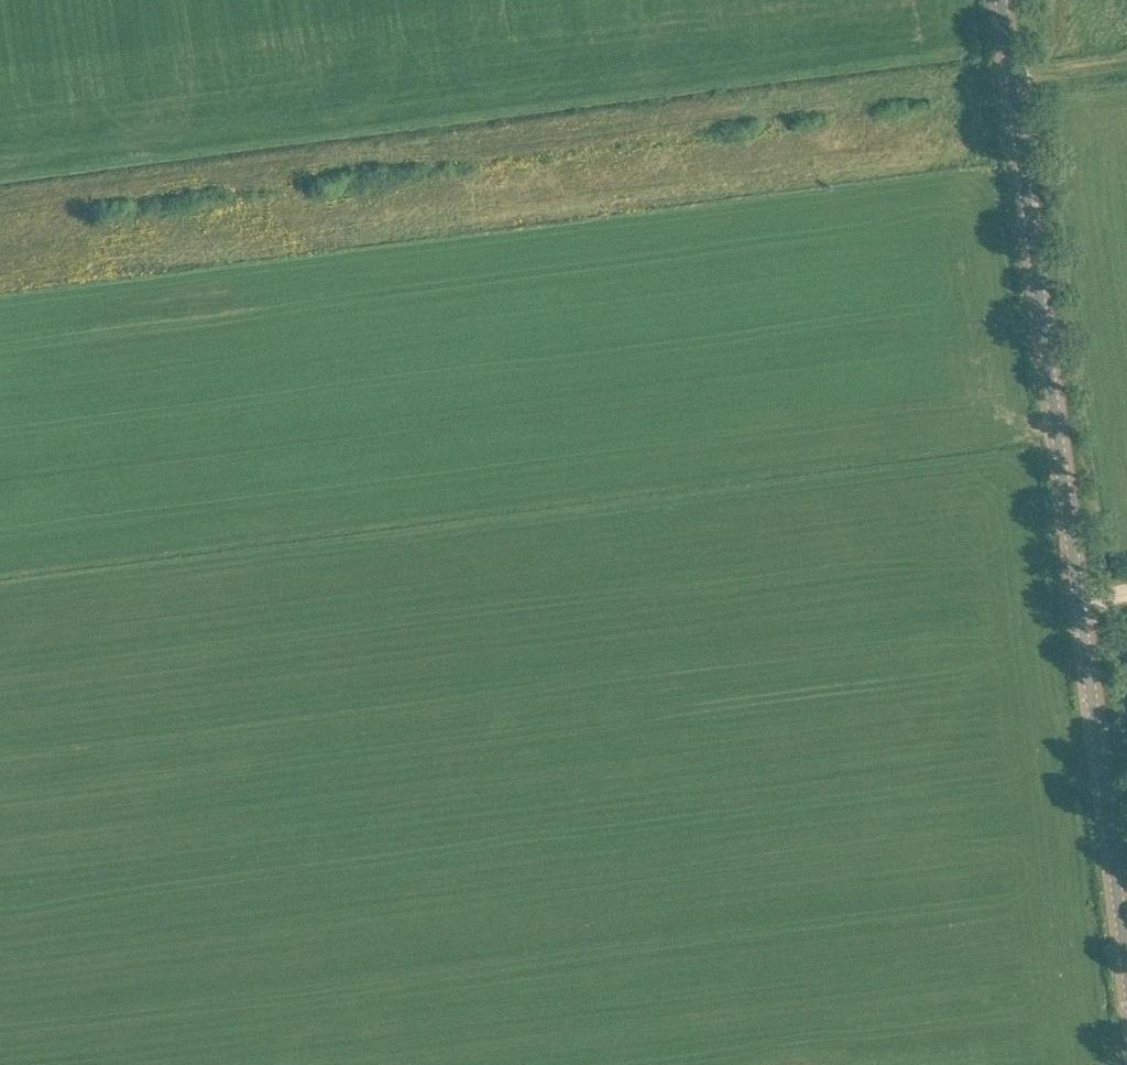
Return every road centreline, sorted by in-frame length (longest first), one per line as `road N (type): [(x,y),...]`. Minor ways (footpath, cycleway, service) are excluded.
road 1 (unclassified): [(1126,961),(1001,0)]

